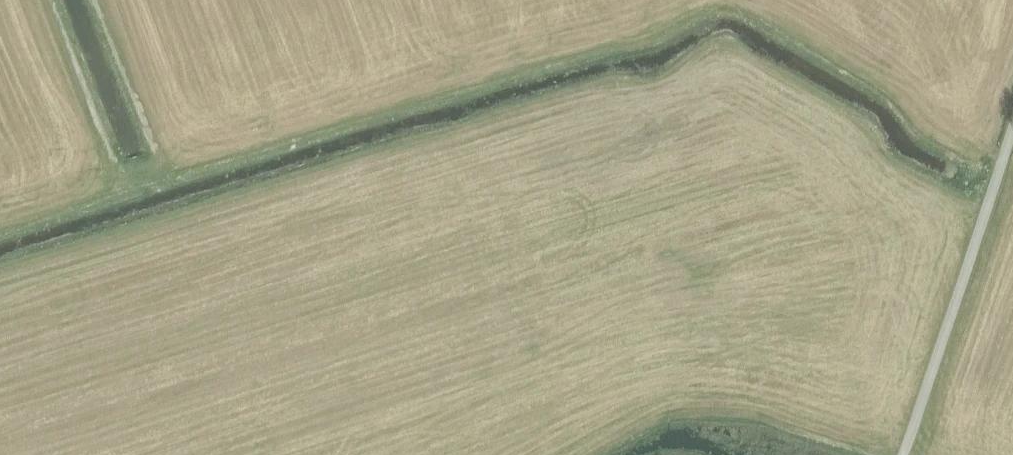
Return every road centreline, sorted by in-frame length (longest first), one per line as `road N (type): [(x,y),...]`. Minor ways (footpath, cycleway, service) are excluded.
road 1 (unclassified): [(903,454),(1012,124)]

